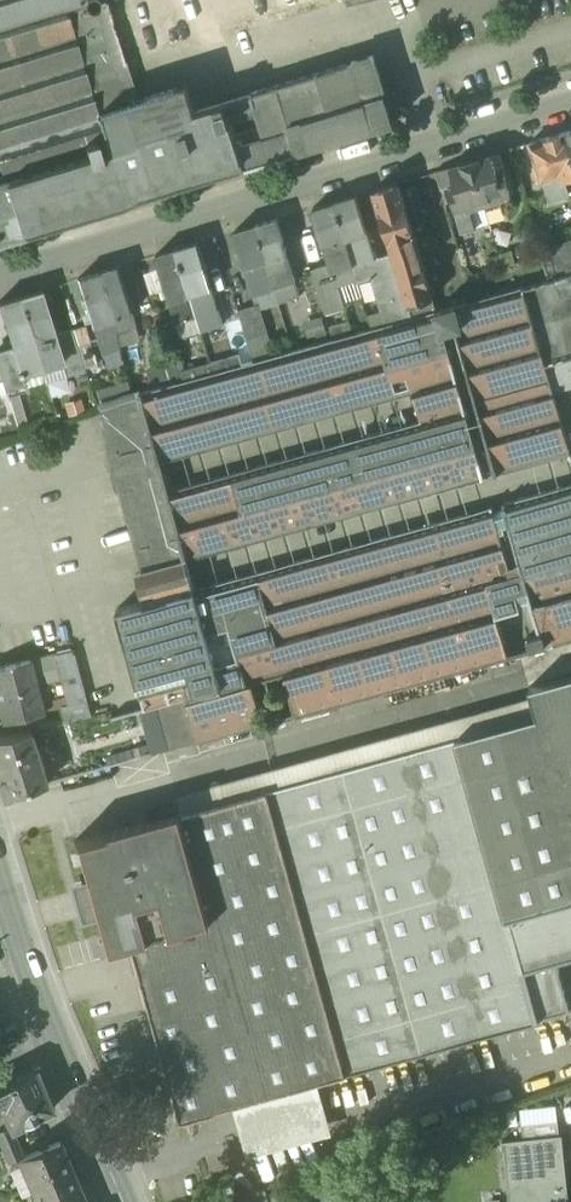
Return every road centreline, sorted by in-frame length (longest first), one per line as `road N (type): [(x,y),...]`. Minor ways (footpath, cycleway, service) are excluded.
road 1 (residential): [(570,95),(0,265)]
road 2 (tertiary): [(0,874),(55,1040),(124,1201)]

